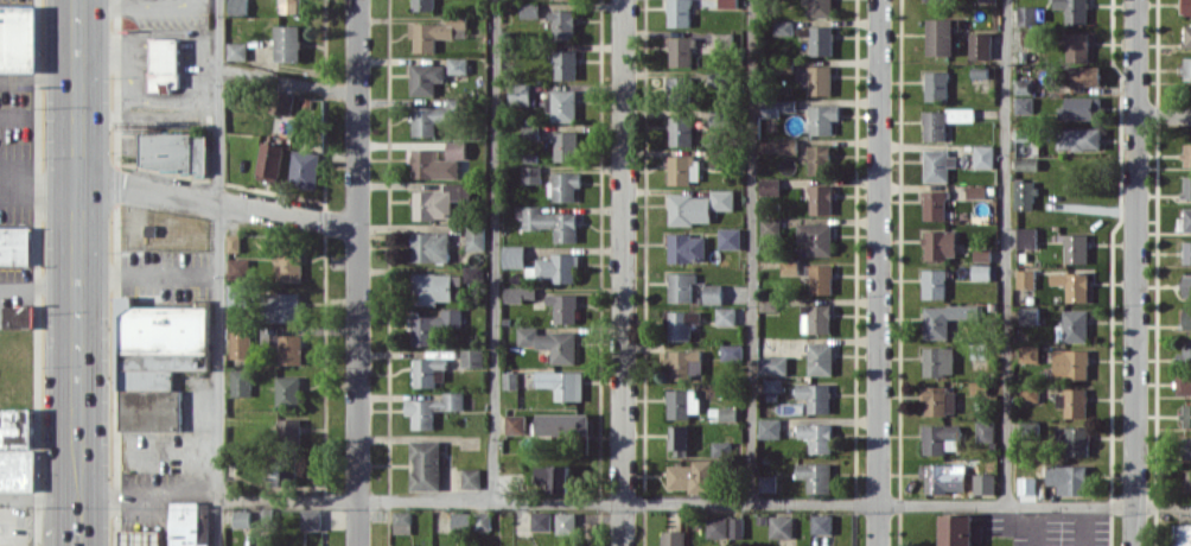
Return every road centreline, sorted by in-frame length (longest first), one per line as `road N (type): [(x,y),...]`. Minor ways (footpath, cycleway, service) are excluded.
road 1 (residential): [(1136,0),(1134,545)]
road 2 (residential): [(360,0),(359,545)]
road 3 (residential): [(880,0),(880,545)]
road 4 (residential): [(625,0),(625,545)]
road 5 (residential): [(79,178),(361,228)]
road 6 (primary): [(78,292),(77,495)]
road 7 (primary): [(79,0),(79,178)]

